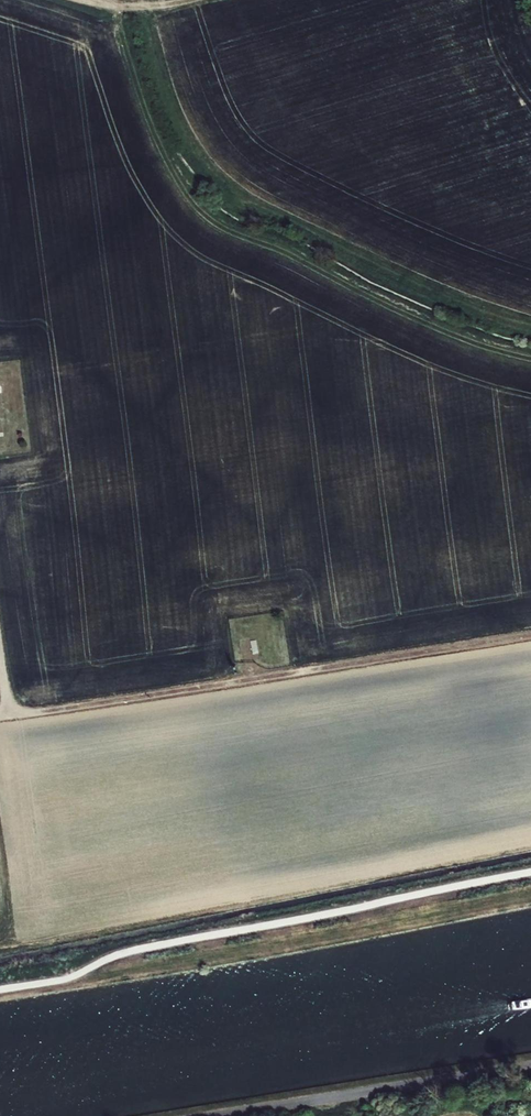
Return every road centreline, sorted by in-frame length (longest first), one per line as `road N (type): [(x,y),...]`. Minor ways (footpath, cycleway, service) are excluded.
road 1 (track): [(530,634),(0,719)]
road 2 (track): [(80,0),(118,8),(199,0)]

